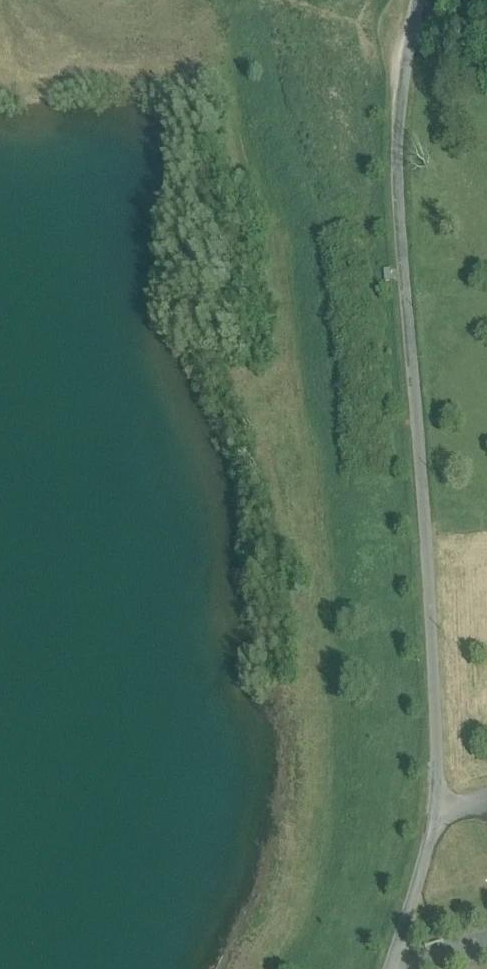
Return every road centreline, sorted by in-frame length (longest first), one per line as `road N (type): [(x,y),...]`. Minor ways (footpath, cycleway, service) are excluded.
road 1 (track): [(438,806),(400,212),(400,139),(420,0)]
road 2 (track): [(392,968),(438,806)]

